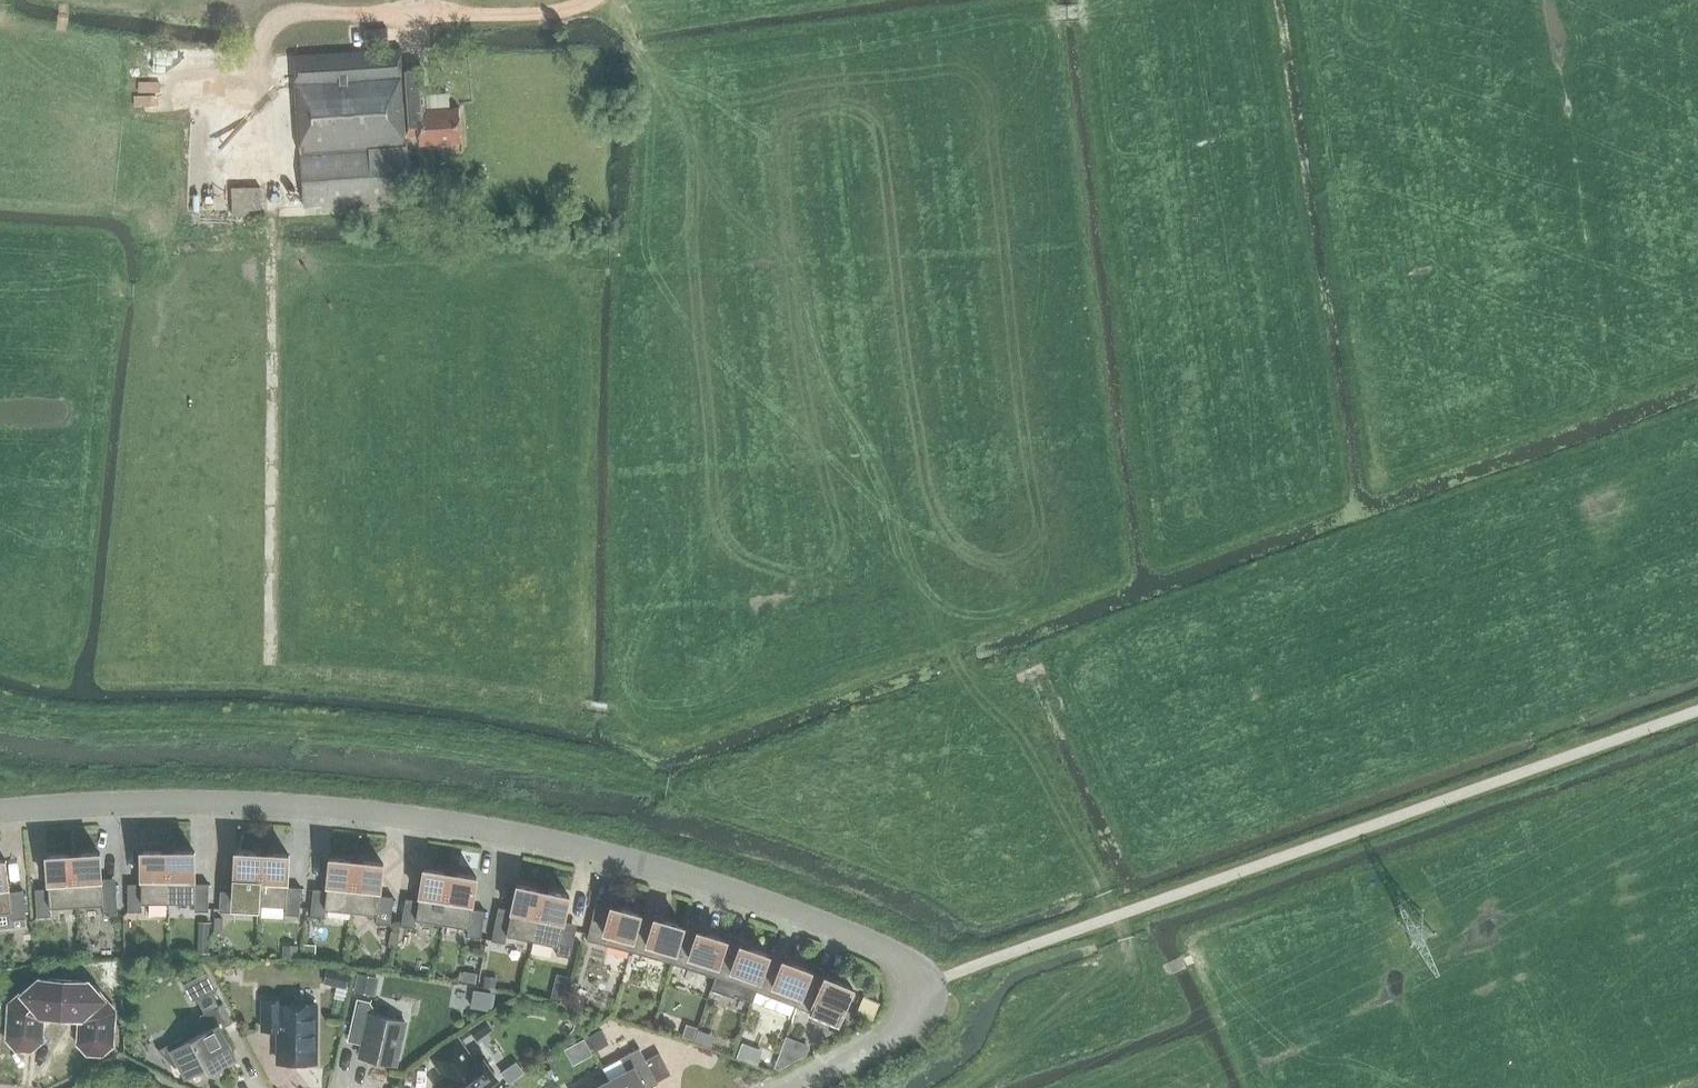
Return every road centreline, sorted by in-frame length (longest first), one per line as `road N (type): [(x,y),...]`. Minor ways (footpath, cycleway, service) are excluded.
road 1 (residential): [(917,986),(887,953),(791,911),(543,840),(326,809),(216,803),(0,812)]
road 2 (residential): [(917,986),(923,1000),(907,1031),(799,1087)]

